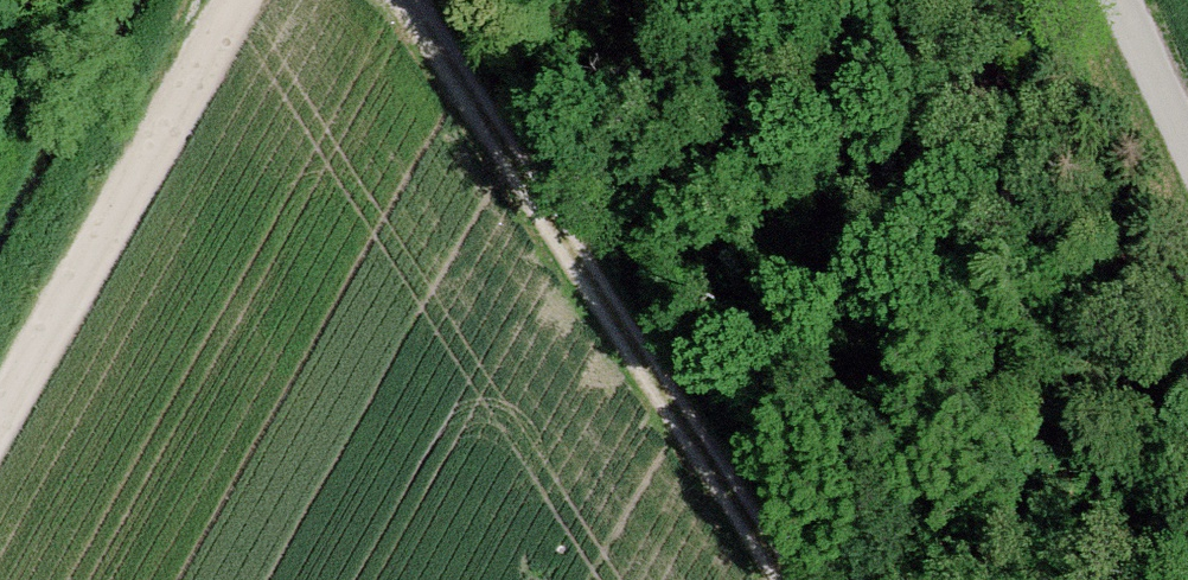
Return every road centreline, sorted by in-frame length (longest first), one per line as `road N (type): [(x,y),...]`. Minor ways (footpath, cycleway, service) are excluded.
road 1 (track): [(780,579),(397,0)]
road 2 (track): [(245,0),(0,427)]
road 3 (track): [(1119,0),(1187,146)]

